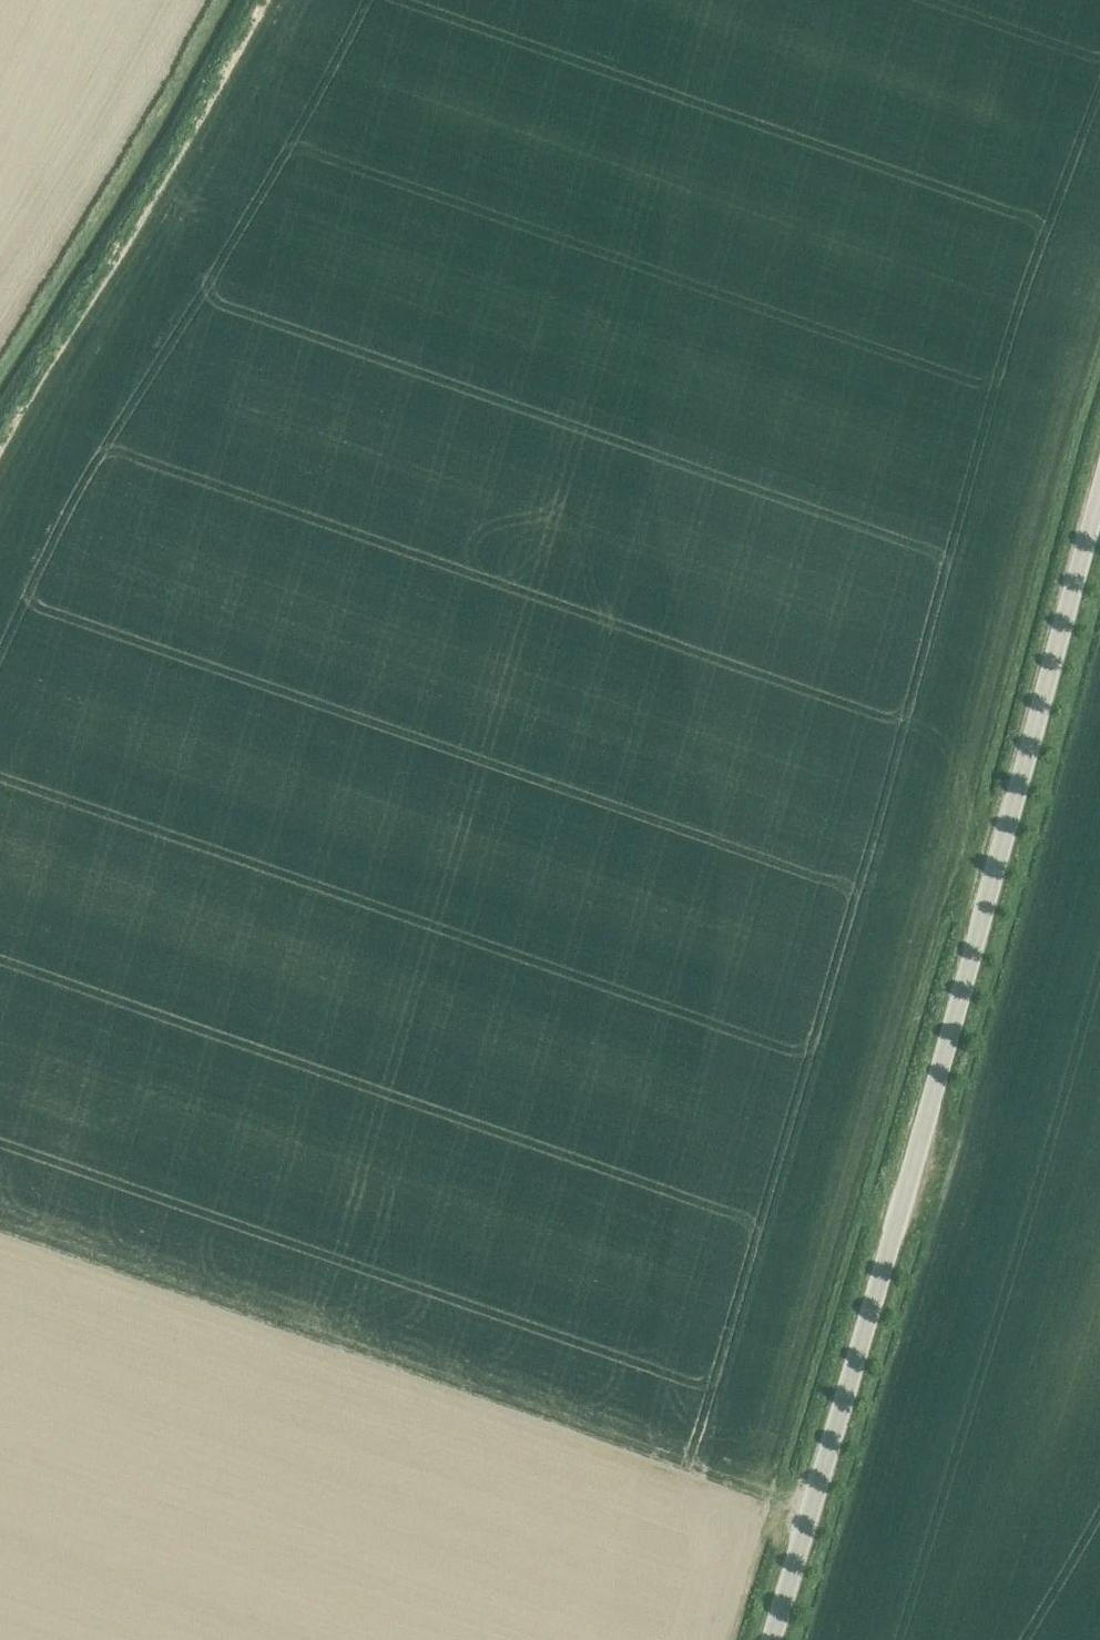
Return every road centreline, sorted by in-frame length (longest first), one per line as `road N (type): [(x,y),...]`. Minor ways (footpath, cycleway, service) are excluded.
road 1 (unclassified): [(770,1639),(1099,494)]

